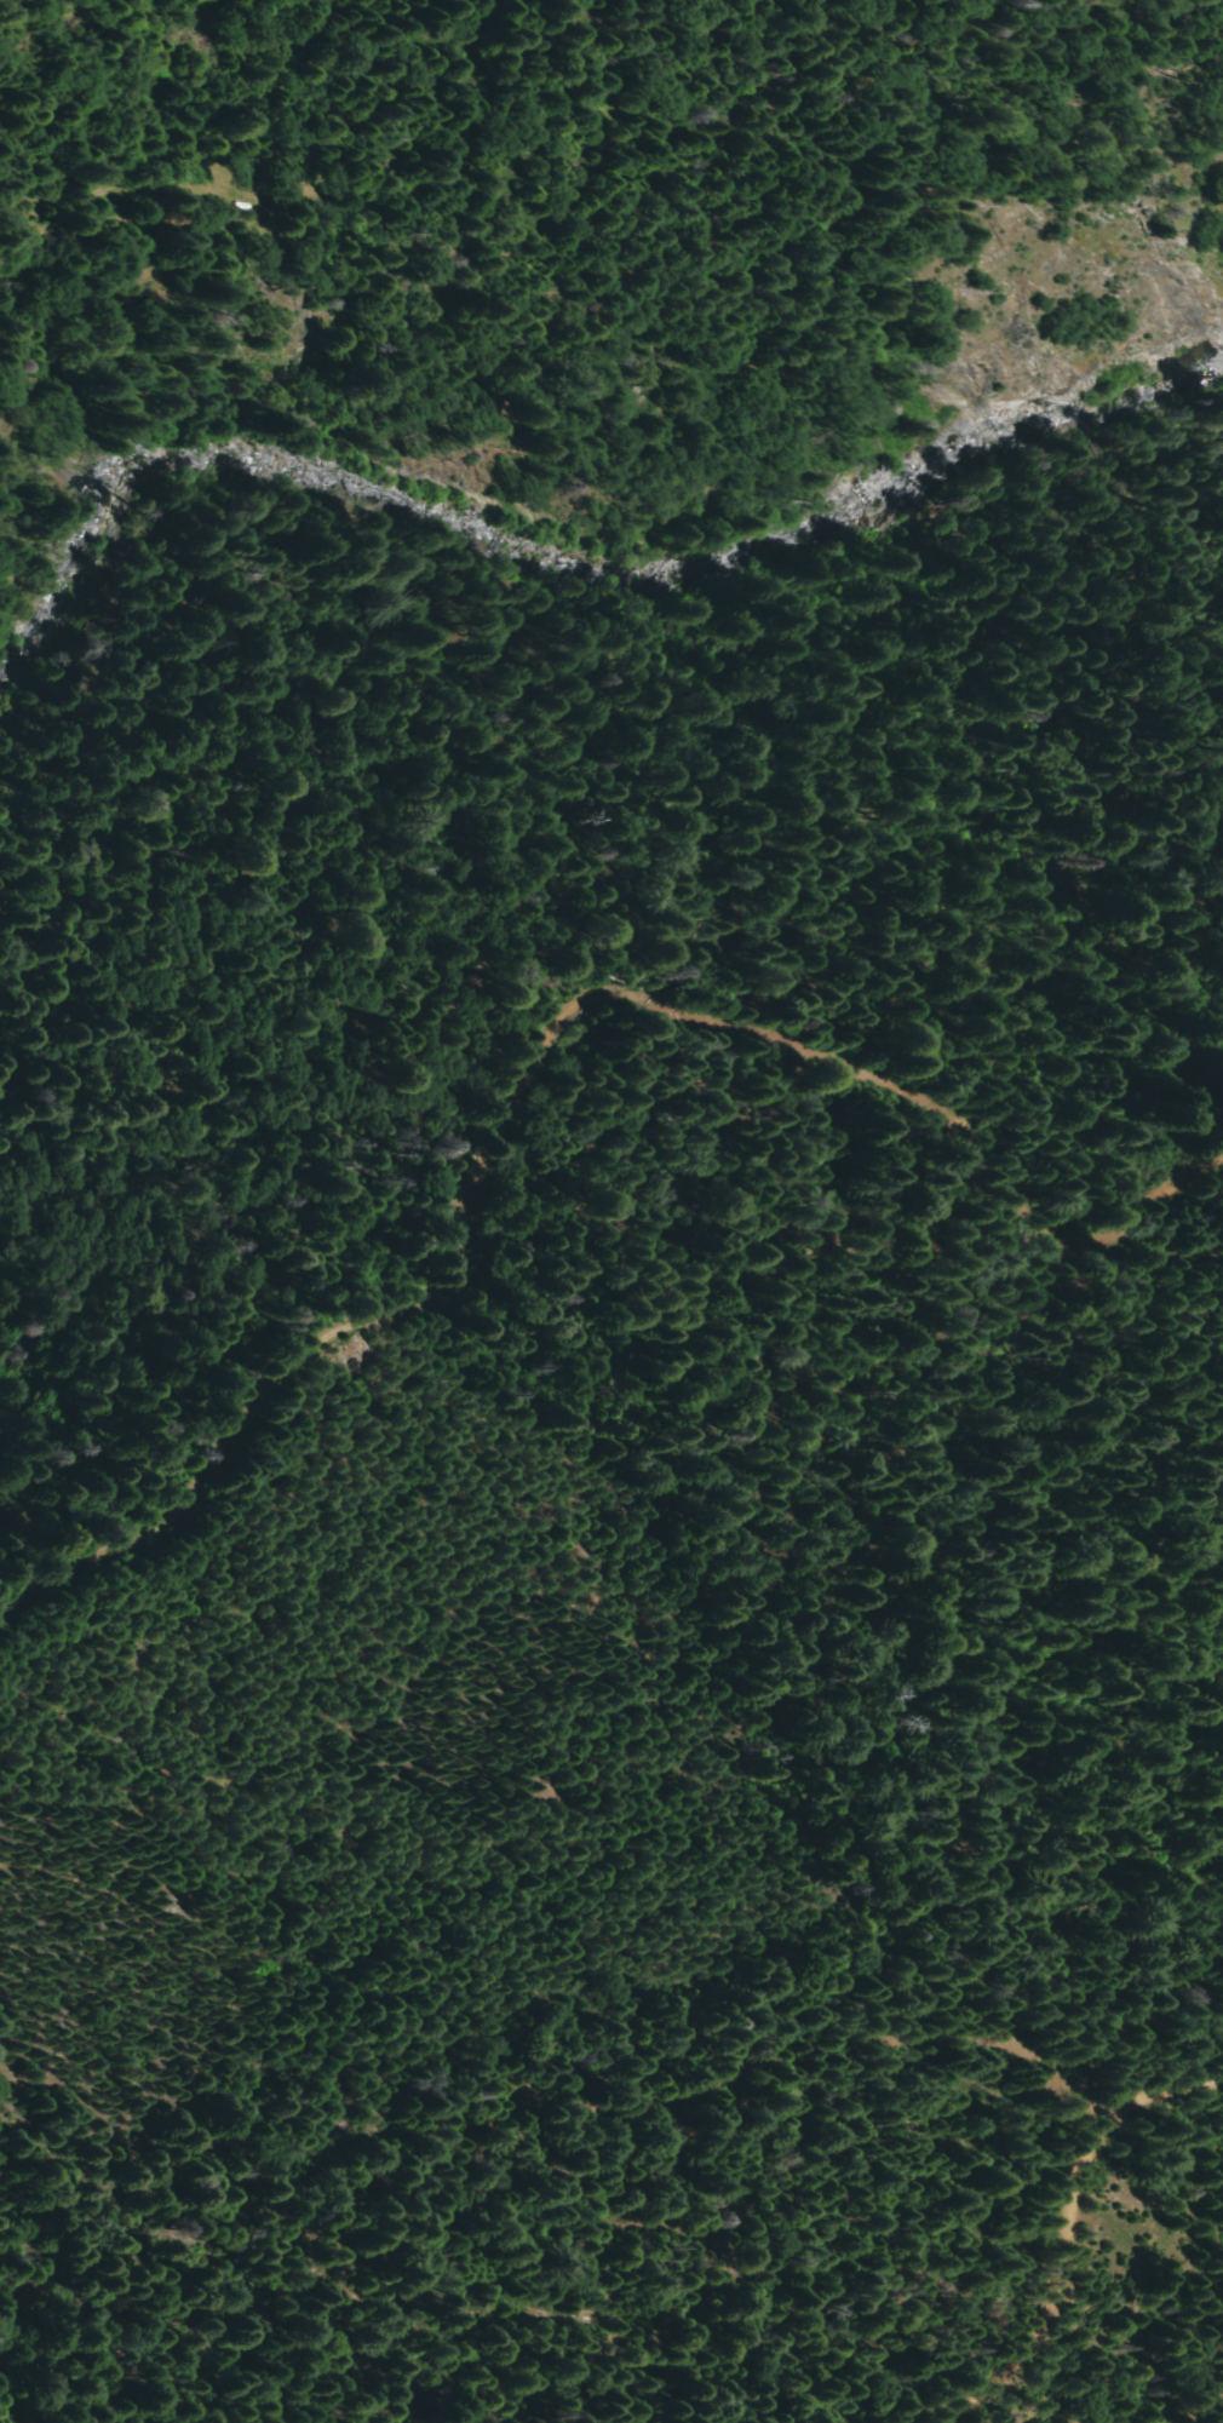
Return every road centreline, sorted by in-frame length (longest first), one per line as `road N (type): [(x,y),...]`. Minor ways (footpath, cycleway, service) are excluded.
road 1 (track): [(936,2422),(1015,2359),(1121,2117),(1198,2083),(1222,2081)]

